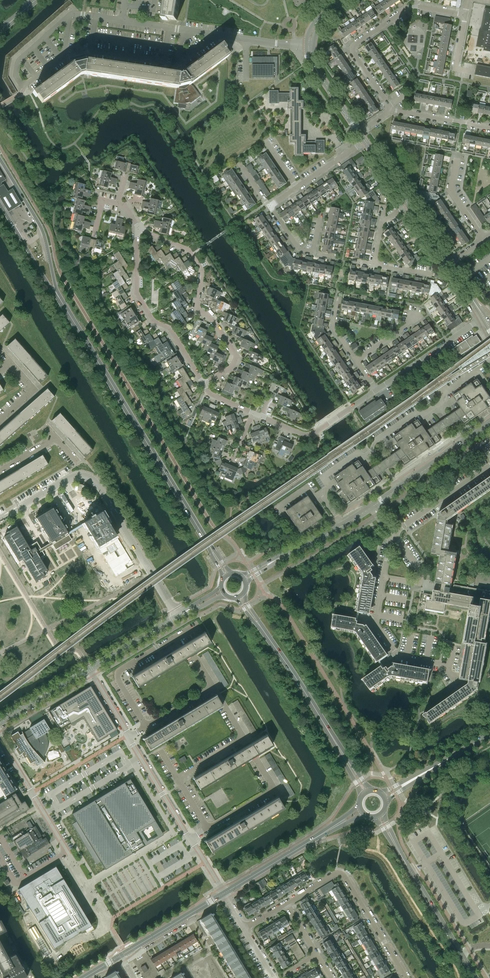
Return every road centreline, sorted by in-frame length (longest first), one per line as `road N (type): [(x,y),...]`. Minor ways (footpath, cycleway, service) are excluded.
road 1 (tertiary): [(211,549),(58,295)]
road 2 (residential): [(177,616),(89,477),(66,480),(0,521)]
road 3 (residential): [(203,384),(236,356),(198,307),(201,269),(188,250),(137,229)]
road 4 (residential): [(391,111),(354,45),(409,7),(465,15)]
road 5 (residential): [(16,883),(68,853),(0,741)]
road 6 (residential): [(122,21),(309,45)]
road 7 (residential): [(450,666),(400,656),(377,625),(391,532)]
road 8 (residential): [(286,903),(344,875),(405,977)]
road 9 (residential): [(203,384),(137,293),(137,229)]
road 10 (residential): [(67,18),(63,56),(21,83),(20,59),(65,20)]
road 11 (tertiary): [(83,977),(224,893)]
road 12 (tertiary): [(350,767),(262,629)]
road 13 (tertiary): [(58,295),(40,223),(0,159)]
road 14 (unclassified): [(374,505),(489,424)]
road 15 (residential): [(253,413),(308,434),(376,390)]
road 16 (tertiary): [(224,893),(342,822)]
road 17 (residential): [(208,829),(177,777),(244,739)]
road 18 (unclassified): [(460,954),(392,839)]
road 19 (residential): [(376,390),(483,317)]
road 20 (residential): [(191,839),(130,735)]

